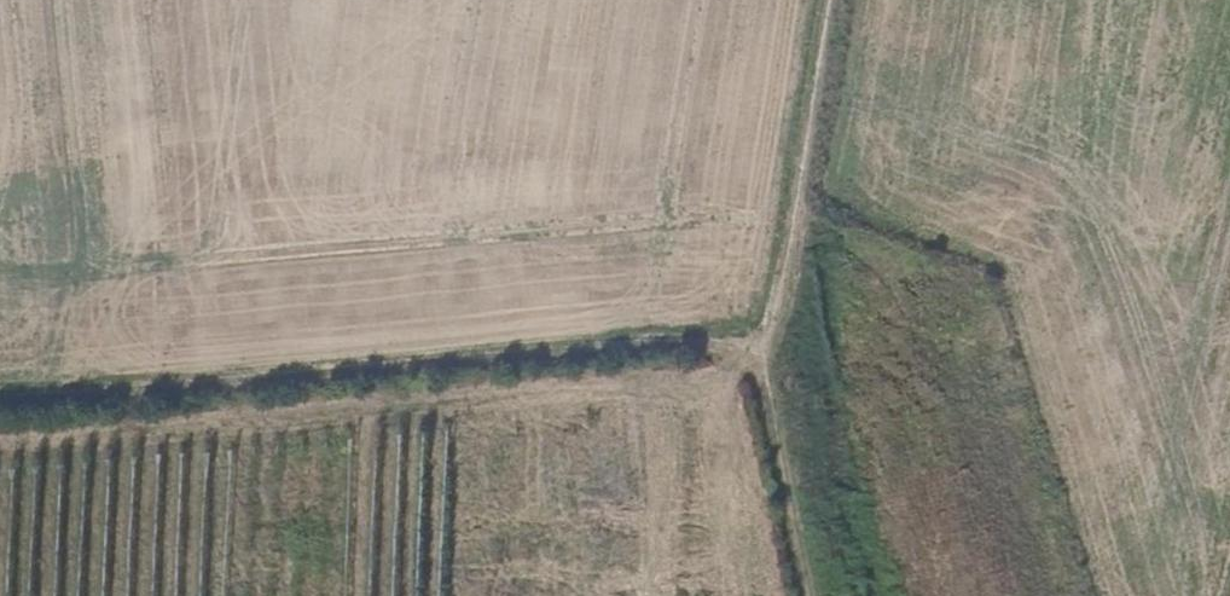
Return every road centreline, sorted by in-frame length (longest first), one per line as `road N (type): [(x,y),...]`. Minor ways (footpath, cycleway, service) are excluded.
road 1 (track): [(765,351),(0,403)]
road 2 (track): [(118,0),(149,322),(145,393)]
road 3 (track): [(765,351),(834,0)]
road 4 (track): [(814,595),(765,351)]

